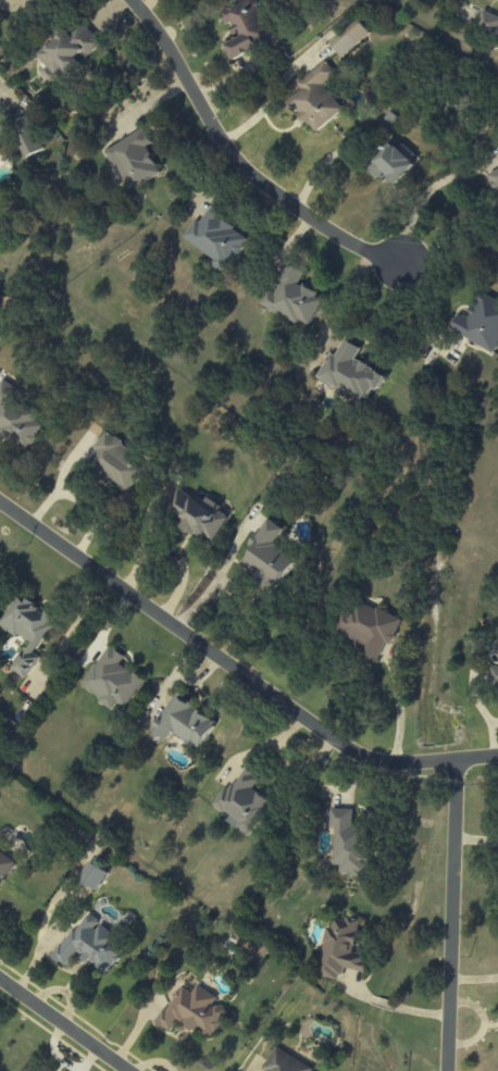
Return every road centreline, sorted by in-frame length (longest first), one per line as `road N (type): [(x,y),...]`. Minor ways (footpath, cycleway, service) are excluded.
road 1 (residential): [(497,754),(409,763),(345,749),(0,502)]
road 2 (residential): [(130,0),(253,180),(365,253),(395,262)]
road 3 (residential): [(453,759),(448,1070)]
road 4 (residential): [(0,979),(124,1070)]

